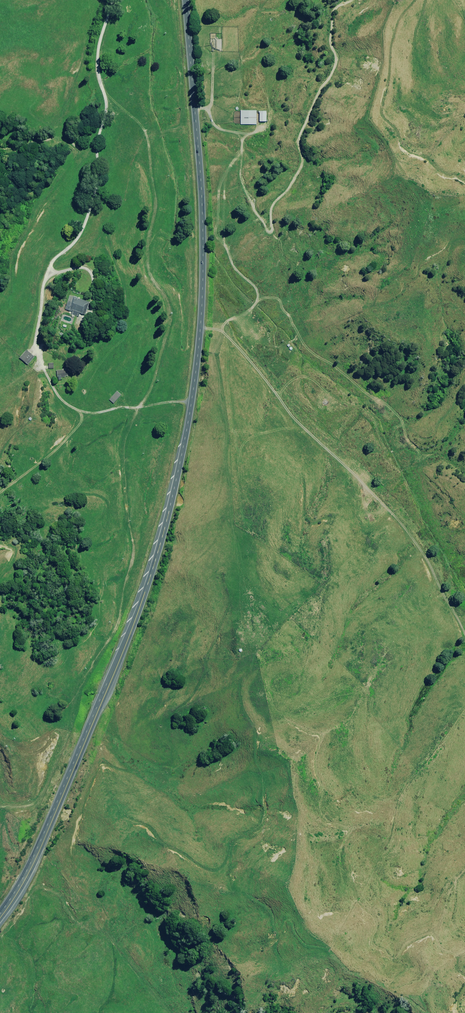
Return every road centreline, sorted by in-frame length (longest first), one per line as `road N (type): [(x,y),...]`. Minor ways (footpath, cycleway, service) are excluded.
road 1 (trunk): [(110,684),(160,547),(196,368),(203,244),(186,0)]
road 2 (track): [(107,100),(147,133),(157,197),(147,259),(166,306),(167,330),(124,447),(135,568),(119,634),(81,686),(74,720)]
road 3 (track): [(243,137),(244,183),(269,230),(274,205),(302,178),(301,143),(340,74),(333,20),(356,0)]
road 4 (trunk): [(110,684),(35,862),(0,918)]
road 5 (track): [(406,0),(394,17),(379,112),(401,145),(464,181)]
road 6 (track): [(245,161),(231,175),(223,226),(234,267),(260,299),(221,332)]
road 7 (track): [(88,412),(0,500)]

